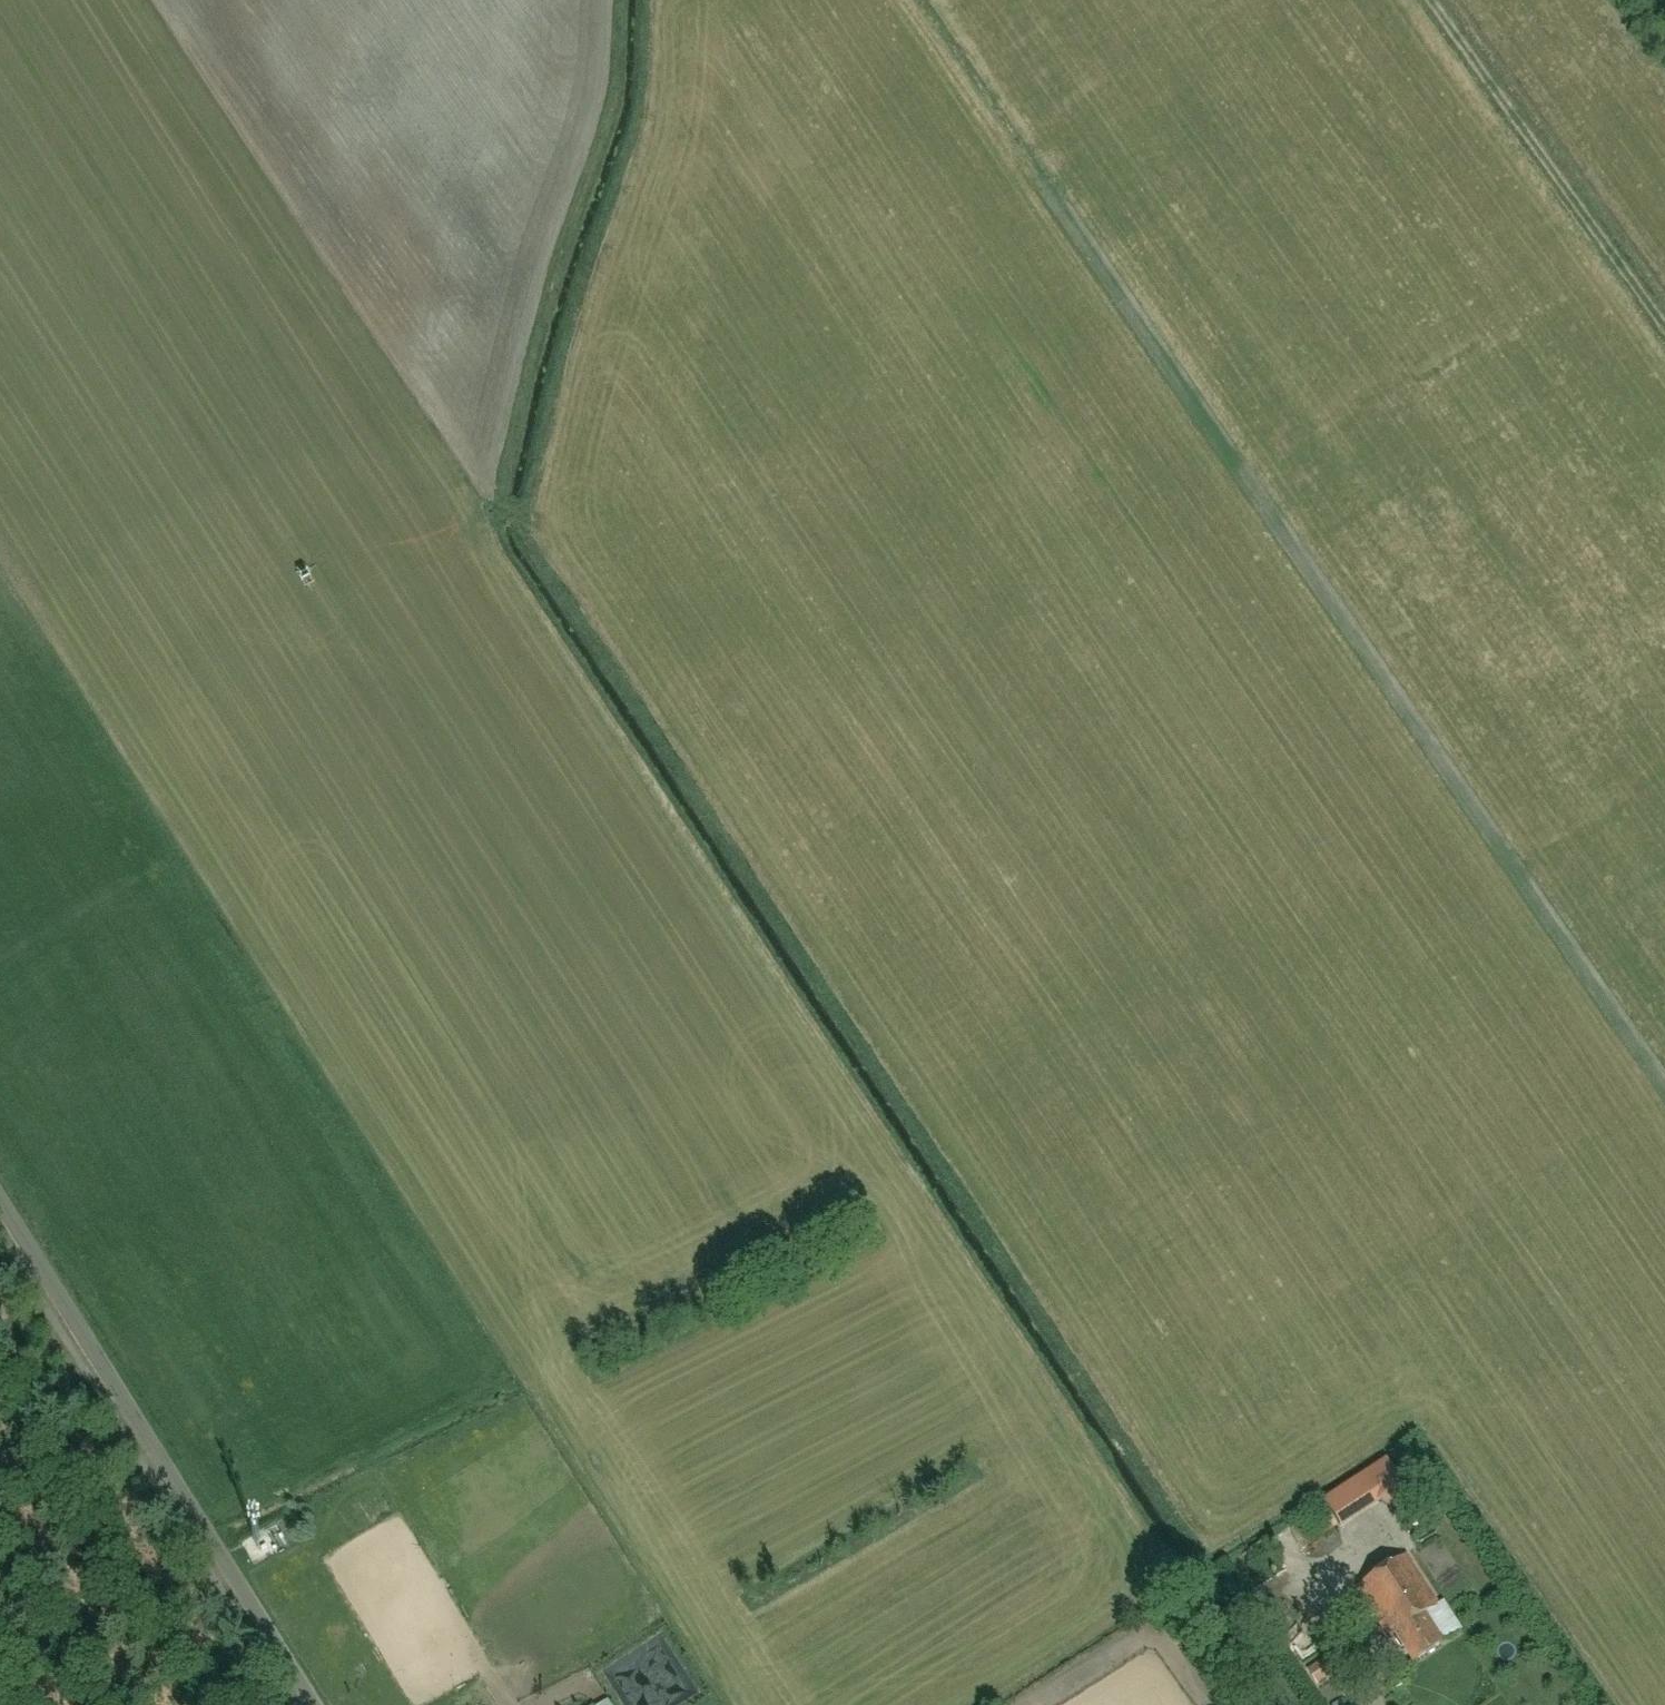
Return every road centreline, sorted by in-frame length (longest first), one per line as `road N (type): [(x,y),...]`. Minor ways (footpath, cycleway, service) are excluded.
road 1 (unclassified): [(0,1204),(313,1704)]

